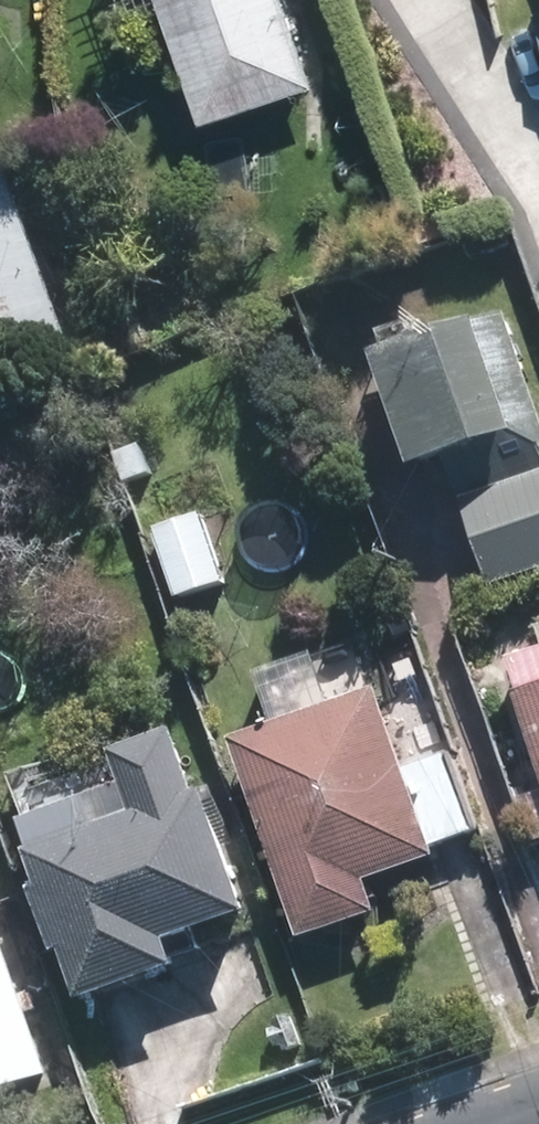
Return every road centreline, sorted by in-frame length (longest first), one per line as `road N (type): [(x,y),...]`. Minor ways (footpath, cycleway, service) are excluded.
road 1 (residential): [(538,183),(425,0)]

